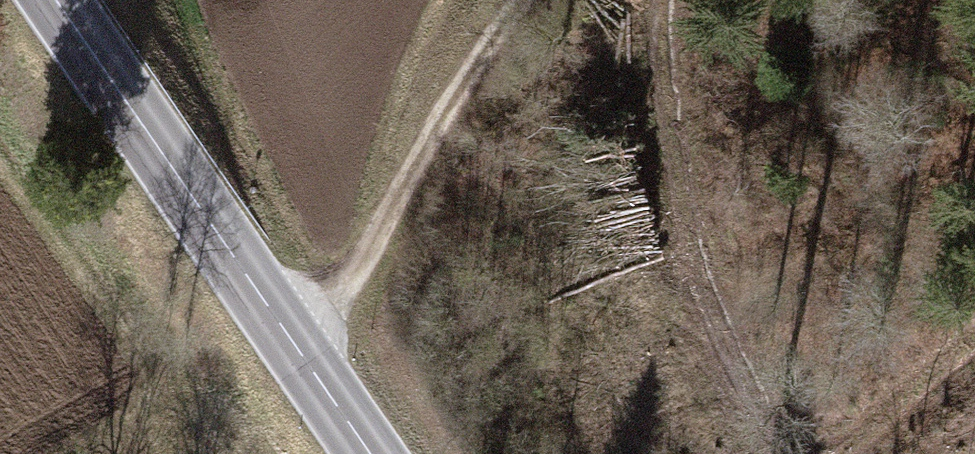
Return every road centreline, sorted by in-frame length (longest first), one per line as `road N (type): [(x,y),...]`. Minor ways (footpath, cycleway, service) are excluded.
road 1 (primary): [(371,453),(55,0)]
road 2 (track): [(674,0),(671,127),(729,349),(790,453)]
road 3 (track): [(305,358),(517,0)]

